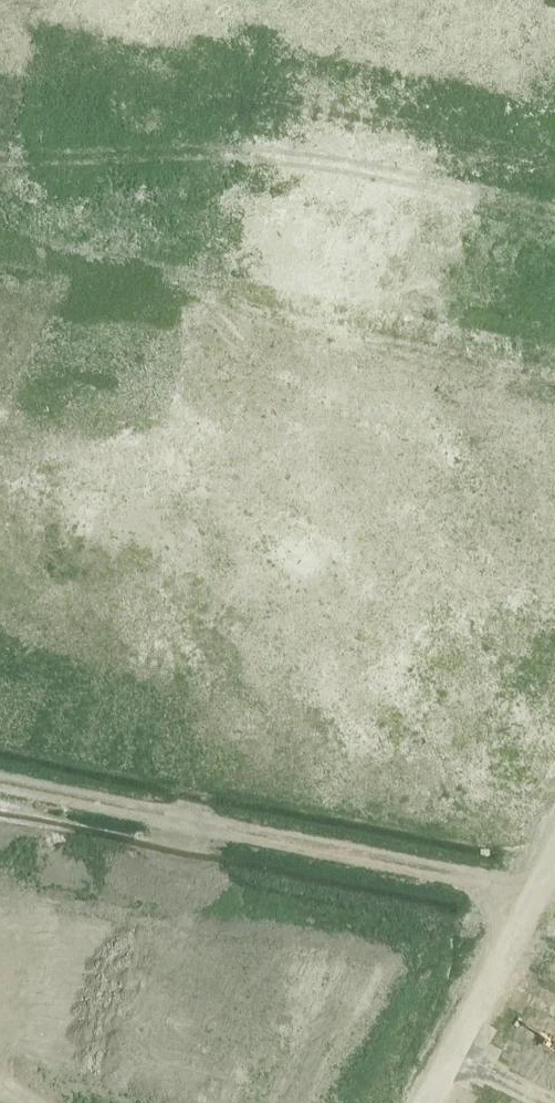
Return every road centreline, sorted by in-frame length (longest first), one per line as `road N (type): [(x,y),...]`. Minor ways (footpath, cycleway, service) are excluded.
road 1 (track): [(554,852),(423,1102)]

